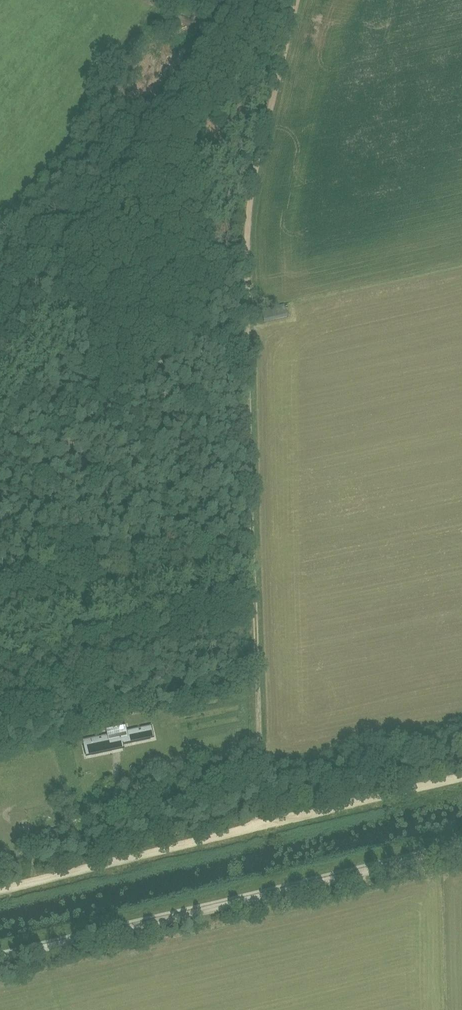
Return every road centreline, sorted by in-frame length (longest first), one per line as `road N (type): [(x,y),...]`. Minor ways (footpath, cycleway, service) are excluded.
road 1 (track): [(296,0),(248,238),(260,824)]
road 2 (unclassified): [(0,958),(461,846)]
road 3 (track): [(461,776),(0,887)]
road 4 (track): [(0,340),(235,0)]

